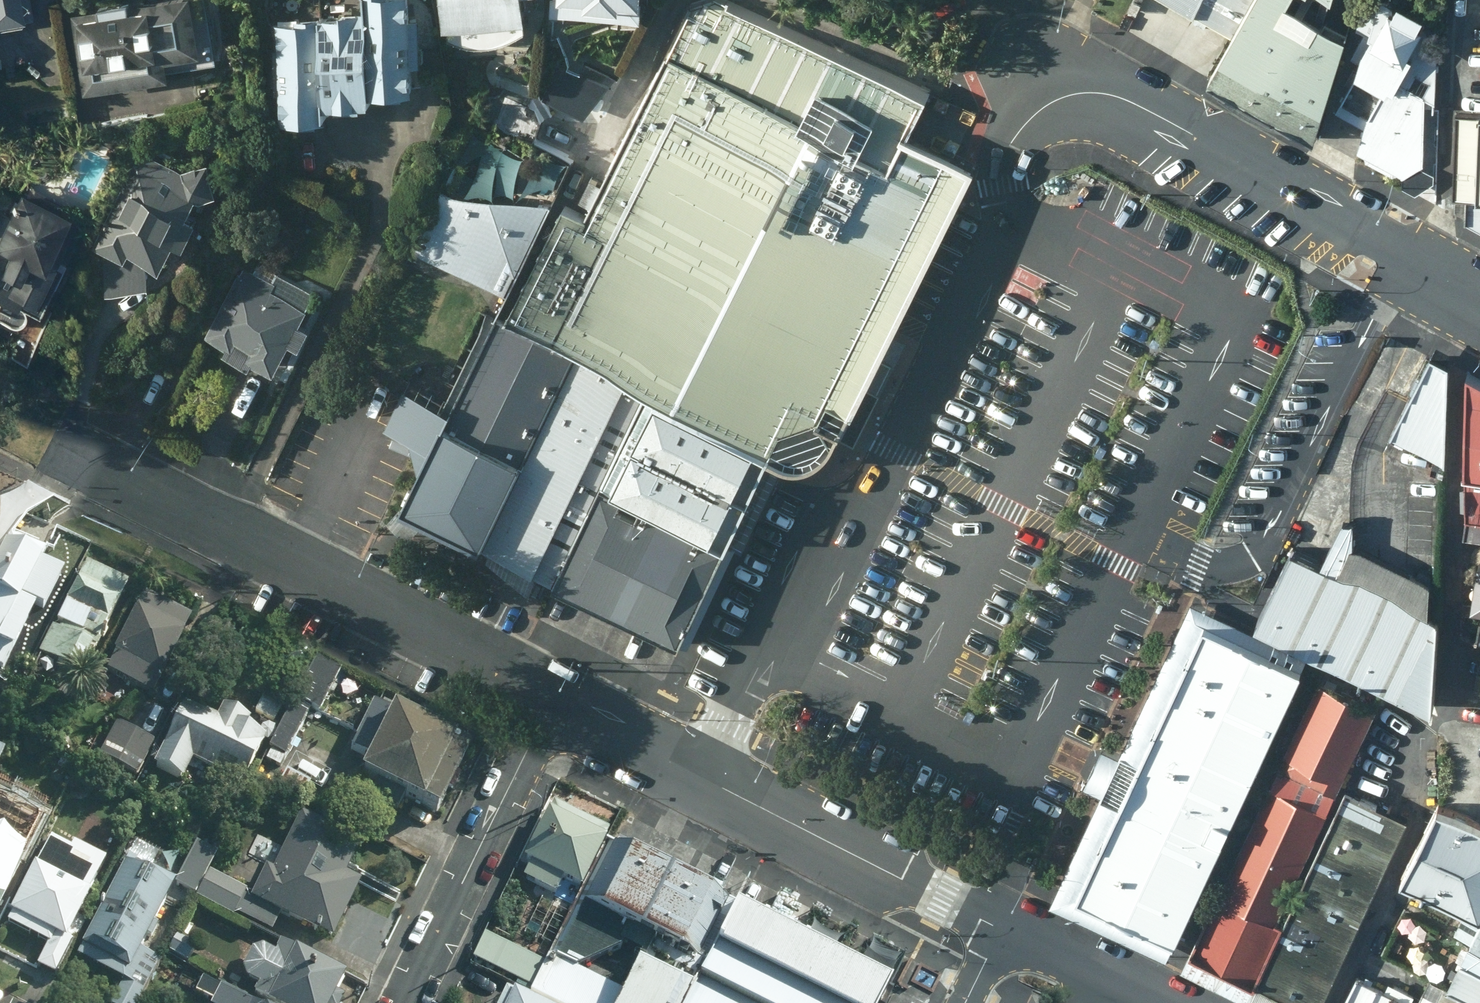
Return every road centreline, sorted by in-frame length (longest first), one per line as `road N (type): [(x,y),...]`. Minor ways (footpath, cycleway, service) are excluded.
road 1 (residential): [(1479,292),(1123,99),(1101,92),(1056,99),(1023,125),(1006,157),(1002,243),(872,504),(797,598),(709,779)]
road 2 (residential): [(550,697),(84,460)]
road 3 (residential): [(550,697),(404,1002)]
road 4 (residential): [(1008,931),(709,779)]
road 5 (residential): [(709,779),(550,697)]
road 6 (residential): [(1152,1002),(1008,931)]

